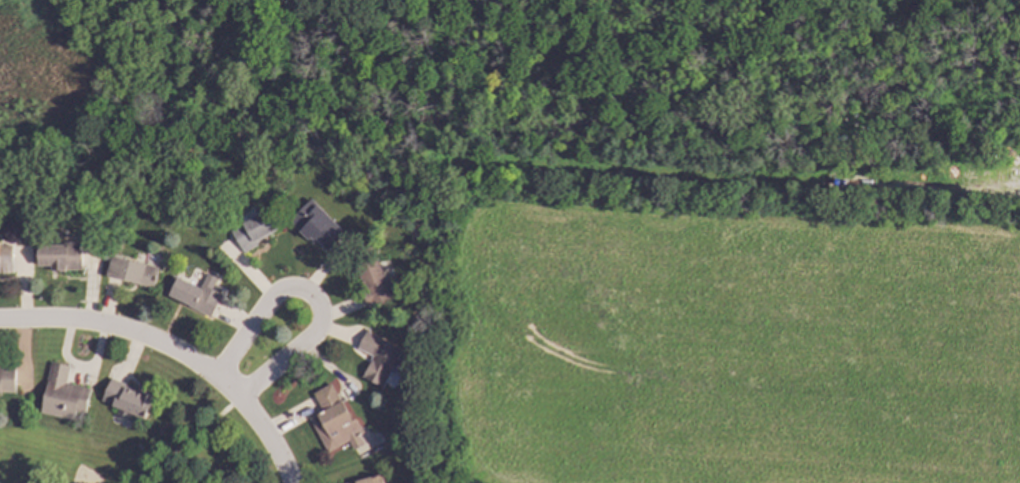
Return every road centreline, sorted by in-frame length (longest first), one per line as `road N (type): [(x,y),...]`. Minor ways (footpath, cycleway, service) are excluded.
road 1 (residential): [(290,482),(237,398),(169,349),(92,324),(0,321)]
road 2 (residential): [(237,398),(312,336),(321,314),(307,293),(273,296),(214,379)]

